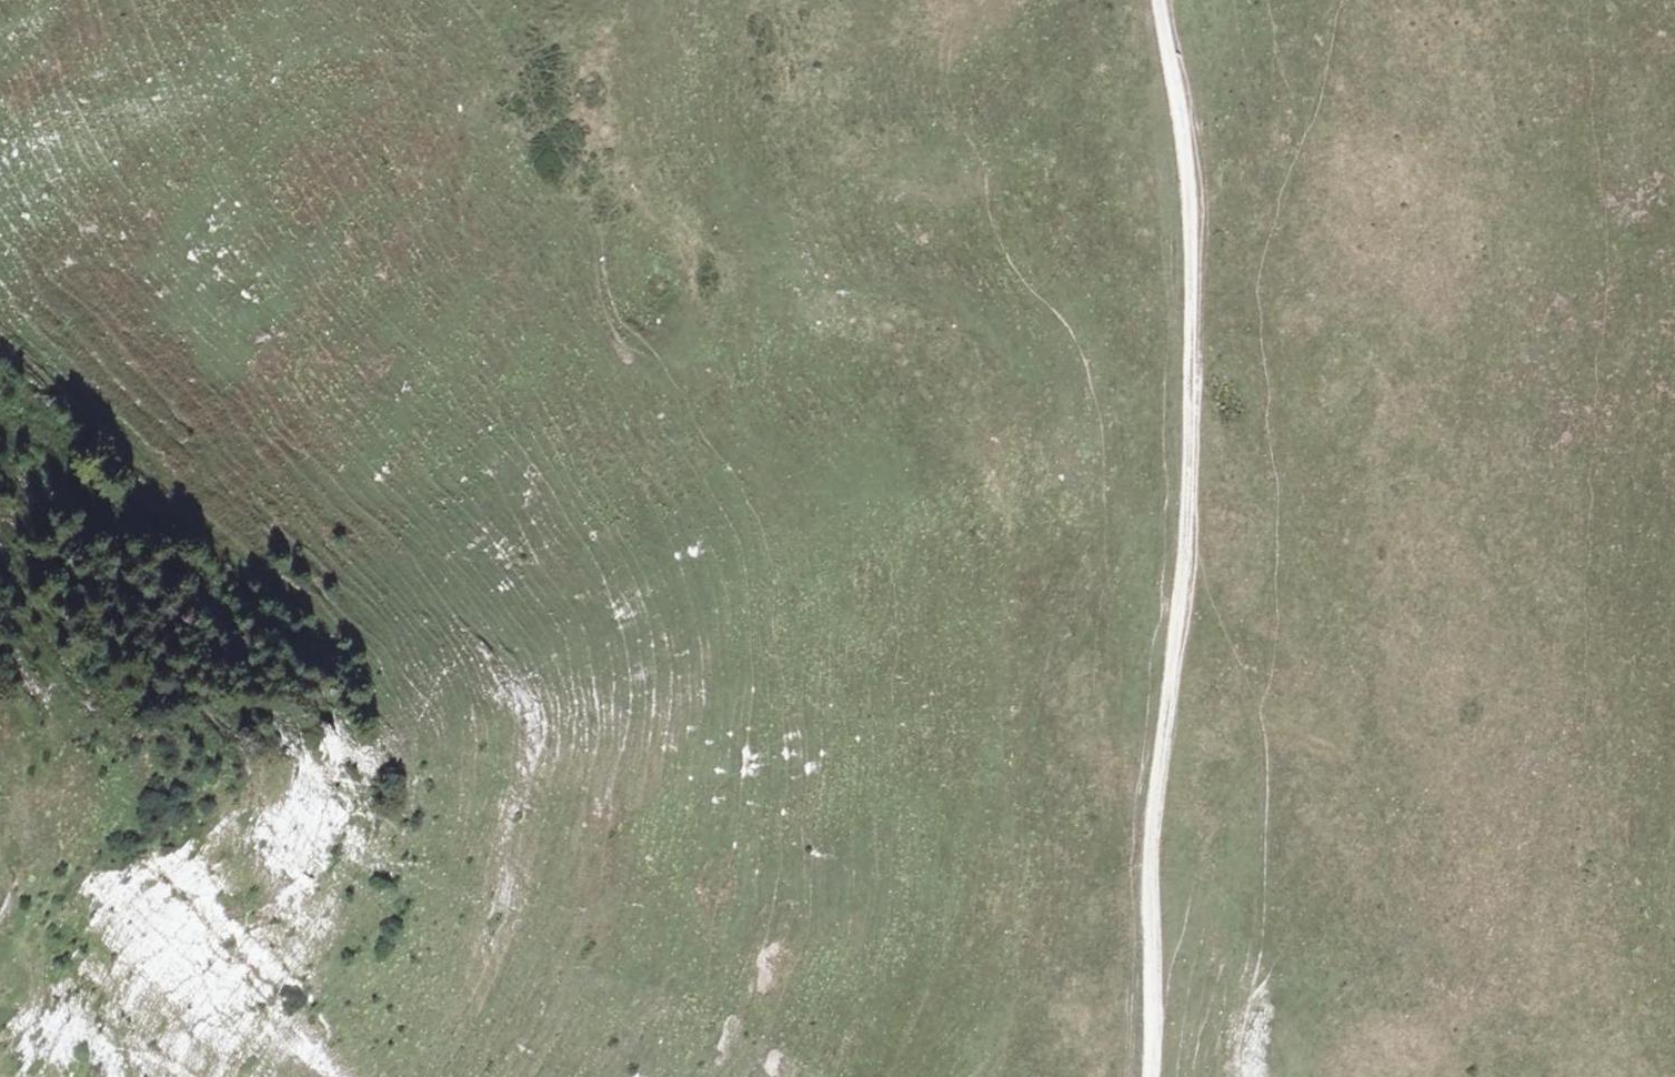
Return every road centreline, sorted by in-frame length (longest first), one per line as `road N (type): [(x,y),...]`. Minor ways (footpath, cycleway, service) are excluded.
road 1 (track): [(1159,0),(1186,161),(1187,441),(1144,889),(1149,1076)]

